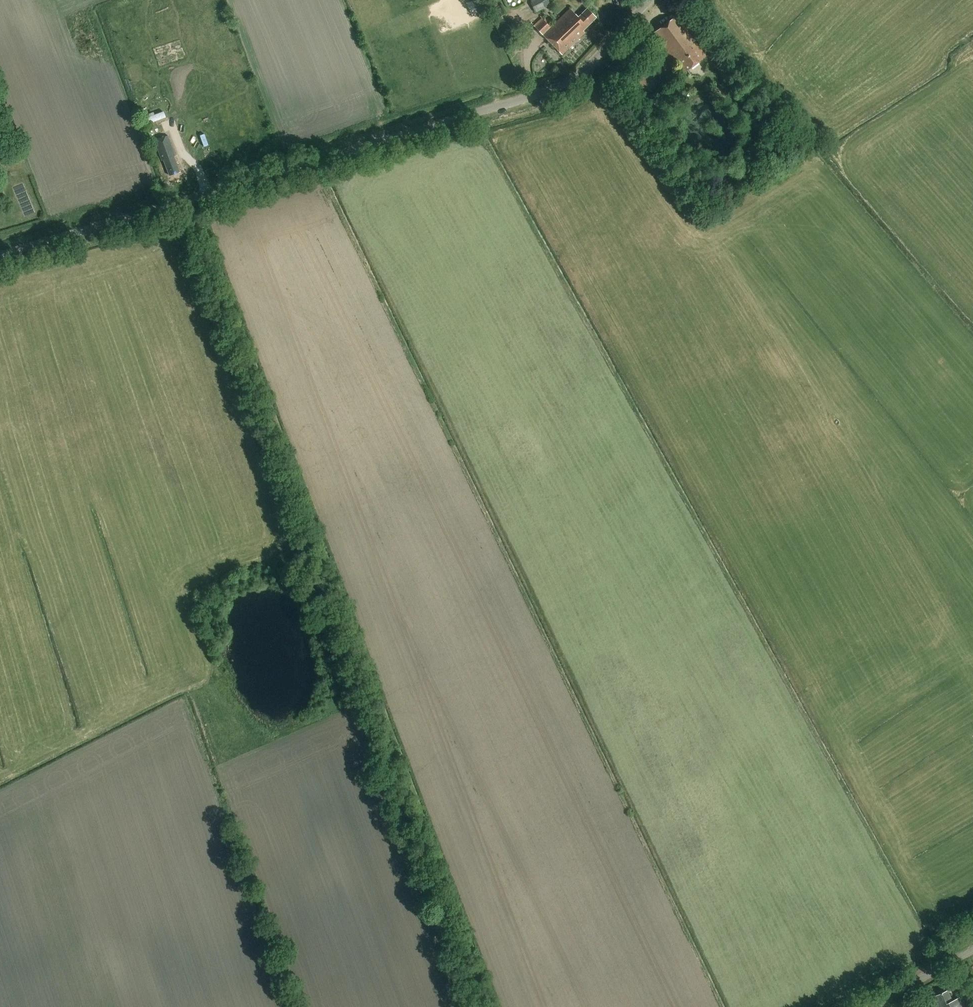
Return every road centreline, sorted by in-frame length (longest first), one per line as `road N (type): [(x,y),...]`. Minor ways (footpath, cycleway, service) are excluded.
road 1 (unclassified): [(0,254),(553,89),(583,71),(649,0)]

